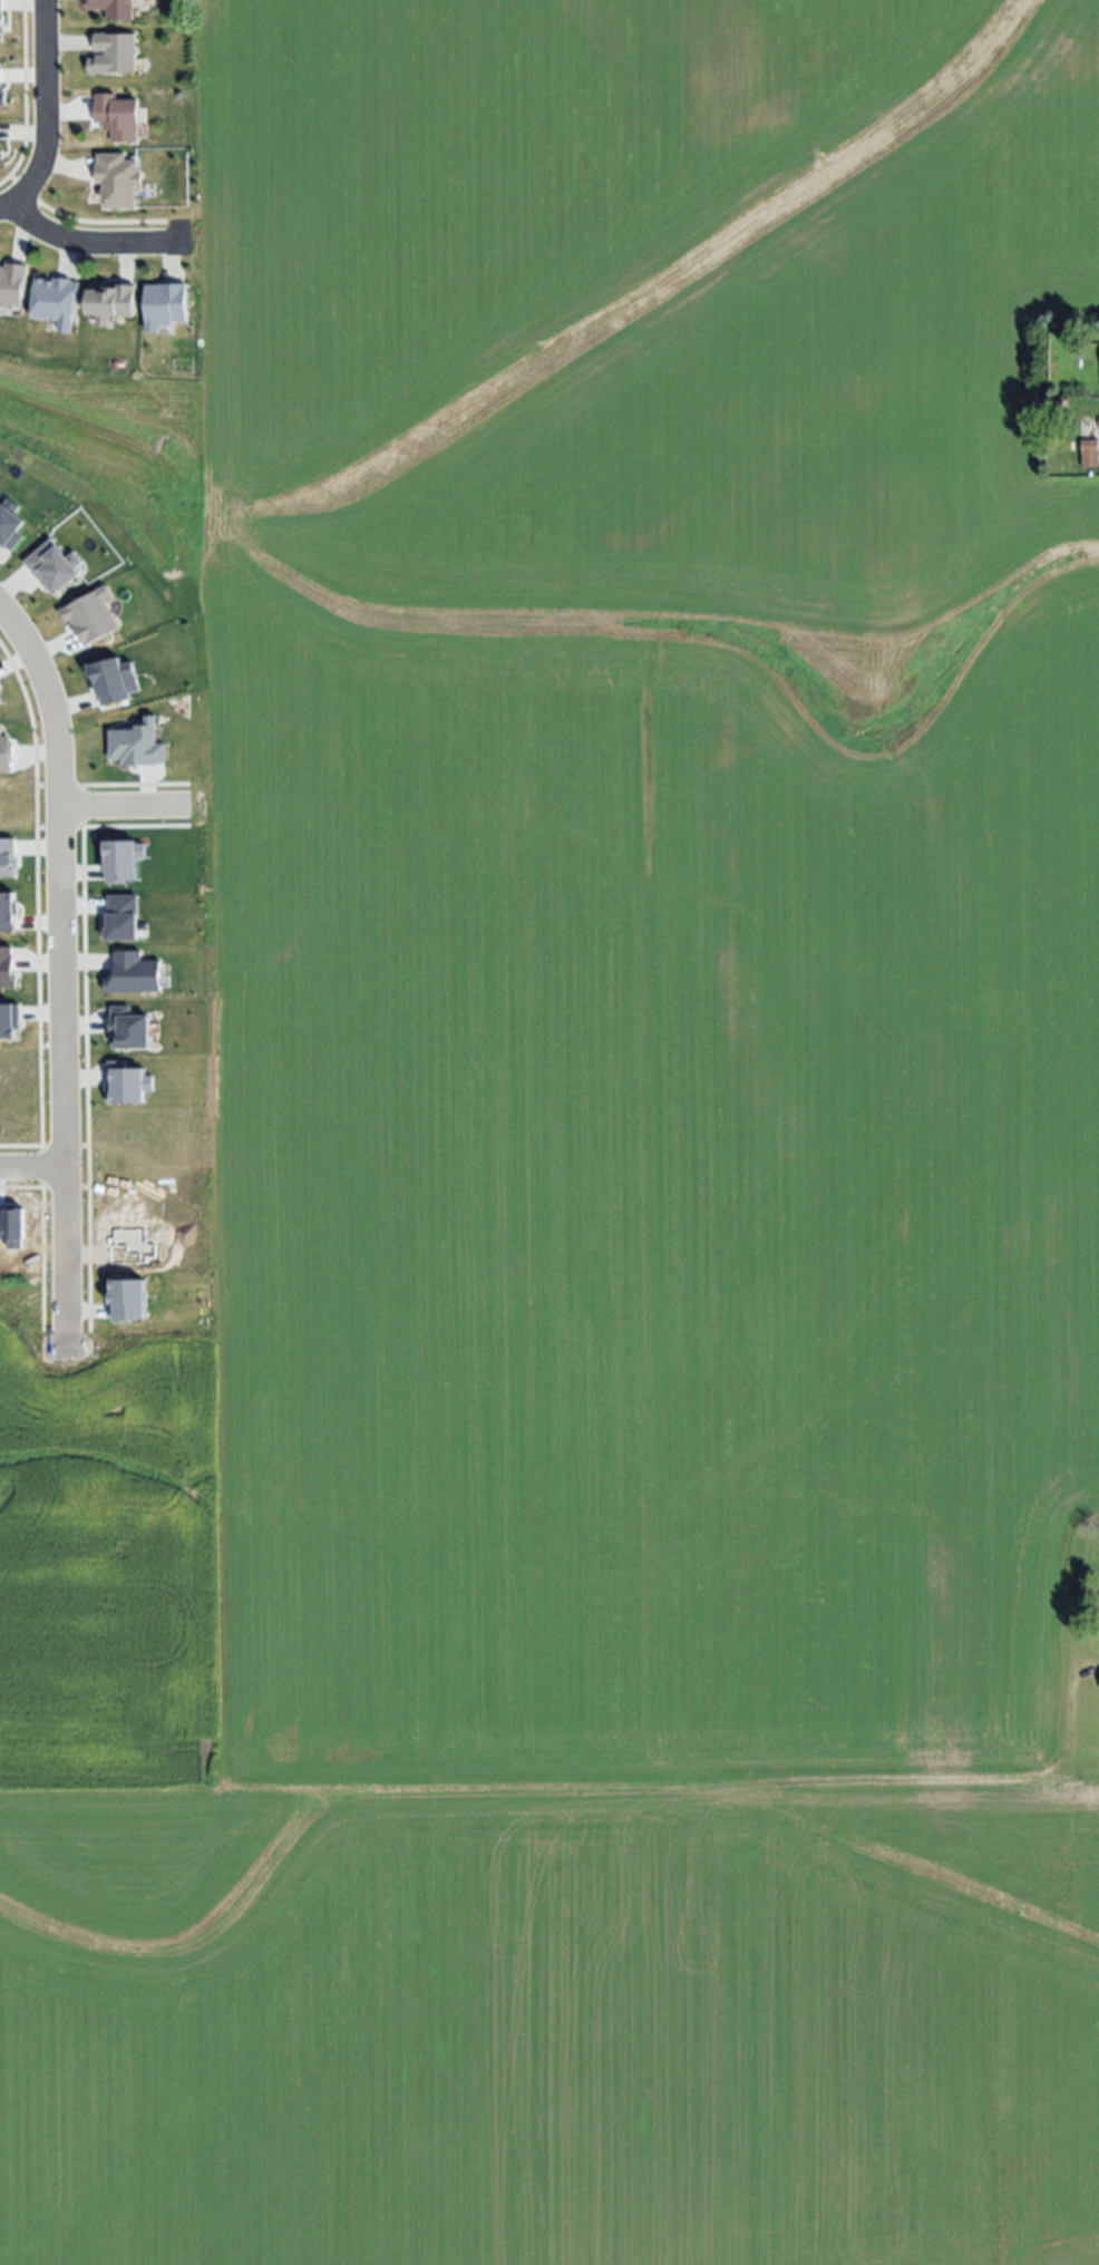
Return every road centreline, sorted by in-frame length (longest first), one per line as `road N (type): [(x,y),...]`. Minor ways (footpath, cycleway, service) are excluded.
road 1 (residential): [(0,606),(45,690),(55,751),(69,1359)]
road 2 (residential): [(0,210),(28,184),(45,143),(43,0)]
road 3 (residential): [(11,204),(27,224),(74,245),(186,246)]
road 4 (residential): [(57,816),(182,818)]

